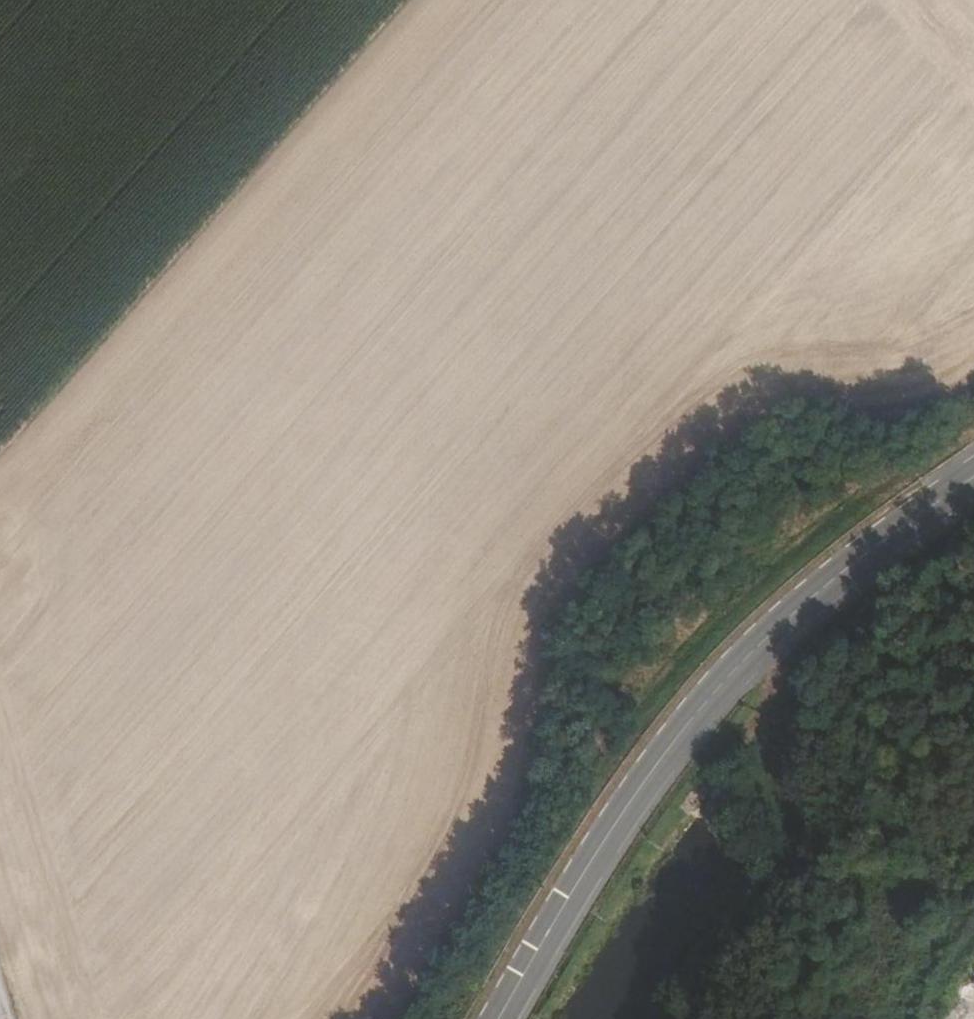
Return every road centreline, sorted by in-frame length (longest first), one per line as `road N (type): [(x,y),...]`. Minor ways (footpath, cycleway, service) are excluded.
road 1 (secondary): [(499,1018),(625,807),(718,687),(784,620),(973,476)]

